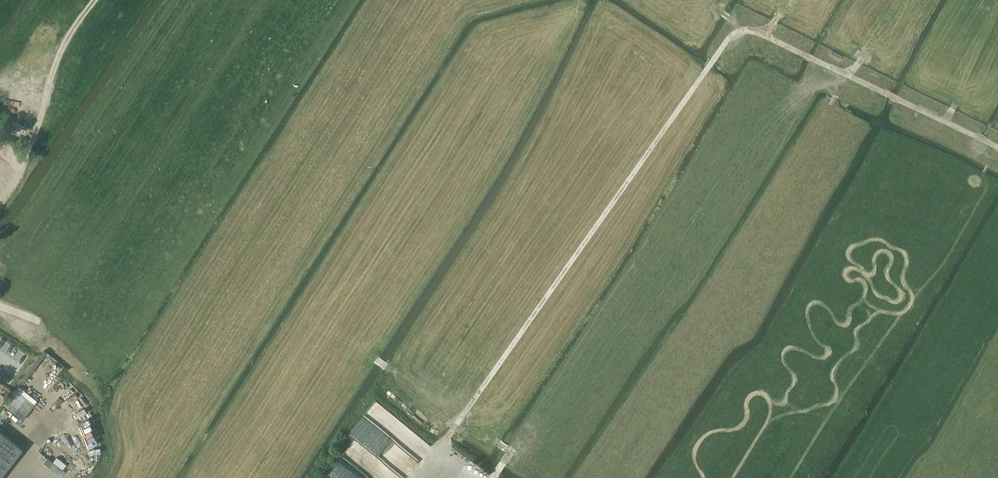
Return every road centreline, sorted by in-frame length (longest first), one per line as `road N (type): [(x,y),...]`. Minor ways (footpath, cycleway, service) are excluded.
road 1 (track): [(425,477),(726,41),(741,31),(762,34),(781,14)]
road 2 (track): [(762,34),(997,147)]
road 3 (track): [(0,205),(21,175),(70,34),(96,0)]

